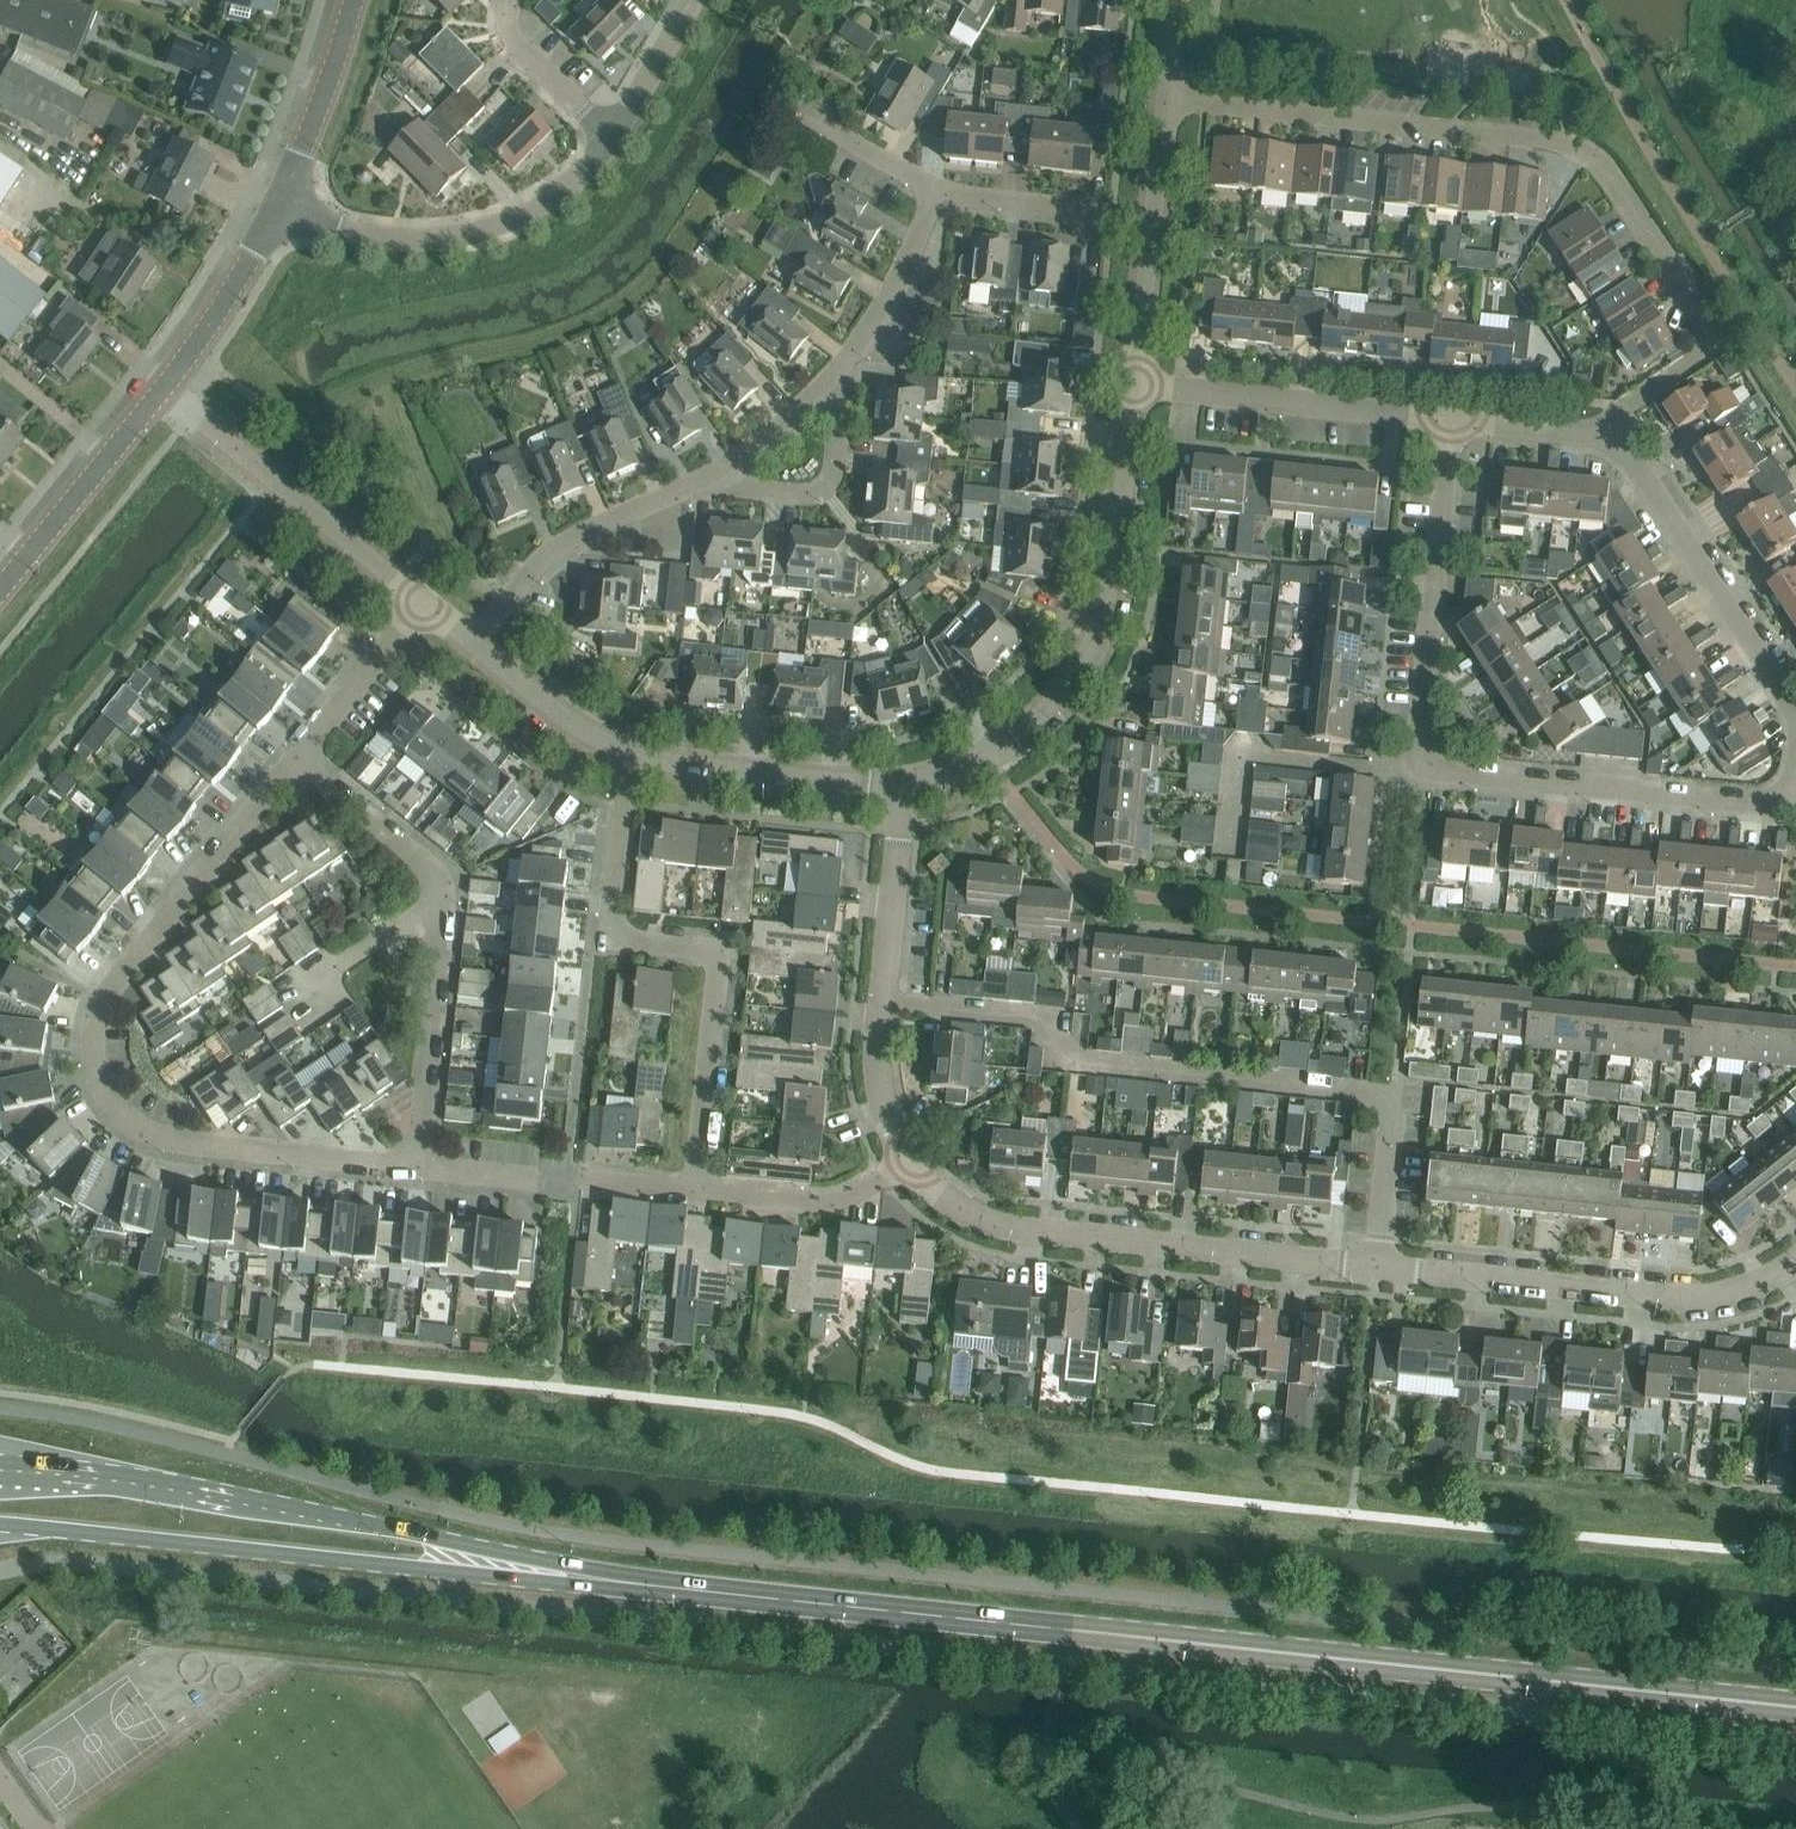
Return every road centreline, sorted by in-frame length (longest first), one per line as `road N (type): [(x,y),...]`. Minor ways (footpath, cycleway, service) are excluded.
road 1 (secondary): [(1795,1707),(568,1575)]
road 2 (residential): [(1601,436),(1707,346),(1705,321),(1602,165),(1555,145),(1169,100)]
road 3 (unclassified): [(416,1166),(168,1143),(126,1127),(93,1058),(102,998),(304,764)]
road 4 (residential): [(1378,1266),(1394,1092),(1075,1061),(1048,1016),(884,1004)]
road 5 (secondary): [(568,1575),(548,1562),(401,1530),(0,1467)]
road 6 (secondary): [(0,1527),(545,1582),(568,1575)]
road 7 (unclassified): [(696,1190),(717,973),(701,950),(615,933),(627,757)]
road 8 (residential): [(1135,386),(1114,564),(1085,657),(1048,707),(991,753),(905,786)]
road 9 (residential): [(1378,1266),(1045,1239),(978,1223),(907,1162)]
road 10 (residential): [(1784,1276),(1749,1295),(1703,1303),(1378,1266)]
road 11 (residential): [(1793,783),(1778,798),(1755,804),(1455,776),(1427,764)]
road 12 (residential): [(276,210),(395,241),(461,241),(513,226),(577,186),(608,143)]
road 13 (residential): [(1795,733),(1787,701),(1628,453),(1601,436)]
road 14 (residential): [(1427,764),(1419,743),(1452,423)]
road 15 (residential): [(422,605),(159,390)]
road 16 (residential): [(1452,423),(1135,386)]
road 17 (unclassified): [(471,643),(560,546),(697,484)]
road 18 (residential): [(905,786),(627,757)]
road 19 (residential): [(416,1166),(444,901)]
road 20 (unclassified): [(0,590),(159,390)]
road 21 (residential): [(697,484),(804,496),(826,487),(840,368)]
road 22 (unclassified): [(276,210),(346,57),(361,0)]
road 23 (residential): [(696,1190),(830,1203),(907,1162)]
road 24 (residential): [(1156,217),(937,193)]
road 25 (residential): [(884,1004),(905,786)]
road 26 (unclassified): [(159,390),(227,301),(276,210)]
road 27 (unclassified): [(840,368),(911,255),(937,193)]
road 28 (residential): [(444,901),(434,869),(304,764)]
road 29 (unclassified): [(304,764),(422,605)]
road 30 (residential): [(627,757),(471,643)]
road 31 (unclassified): [(697,484),(780,428),(840,368)]
road 32 (residential): [(608,143),(511,41),(516,0)]
road 33 (residential): [(1156,217),(1135,386)]
road 34 (residential): [(303,992),(444,901)]
road 35 (residential): [(608,143),(691,0)]
road 36 (residential): [(1427,764),(1409,928)]
road 37 (residential): [(907,1162),(891,1132),(880,1075),(884,1004)]
road 38 (residential): [(937,193),(801,107)]
road 39 (residential): [(1601,436),(1452,423)]
road 40 (unclassified): [(538,1179),(416,1166)]

